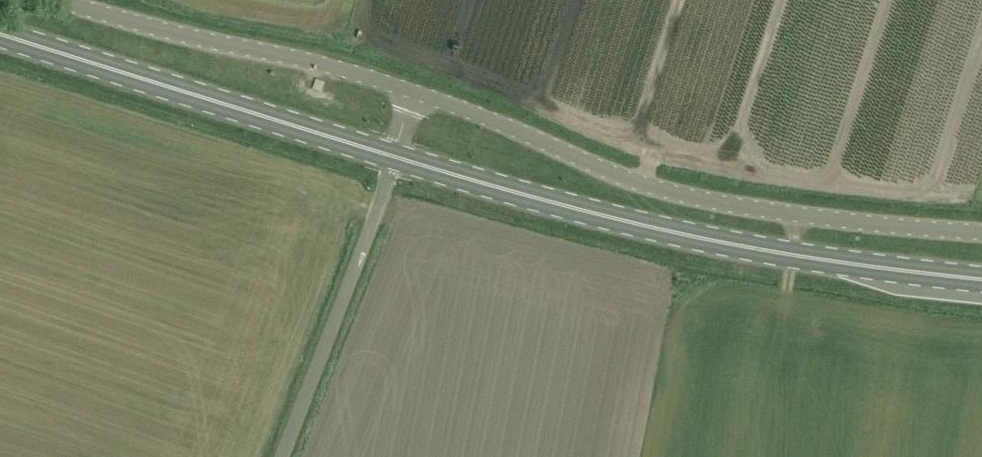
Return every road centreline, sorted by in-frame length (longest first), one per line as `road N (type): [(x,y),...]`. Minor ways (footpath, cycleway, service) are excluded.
road 1 (primary): [(981,282),(690,238),(396,159)]
road 2 (unclassified): [(981,236),(799,219),(646,189),(417,93)]
road 3 (primary): [(396,159),(0,36)]
road 4 (unclassified): [(417,93),(52,0)]
road 5 (unclassified): [(282,456),(396,159)]

